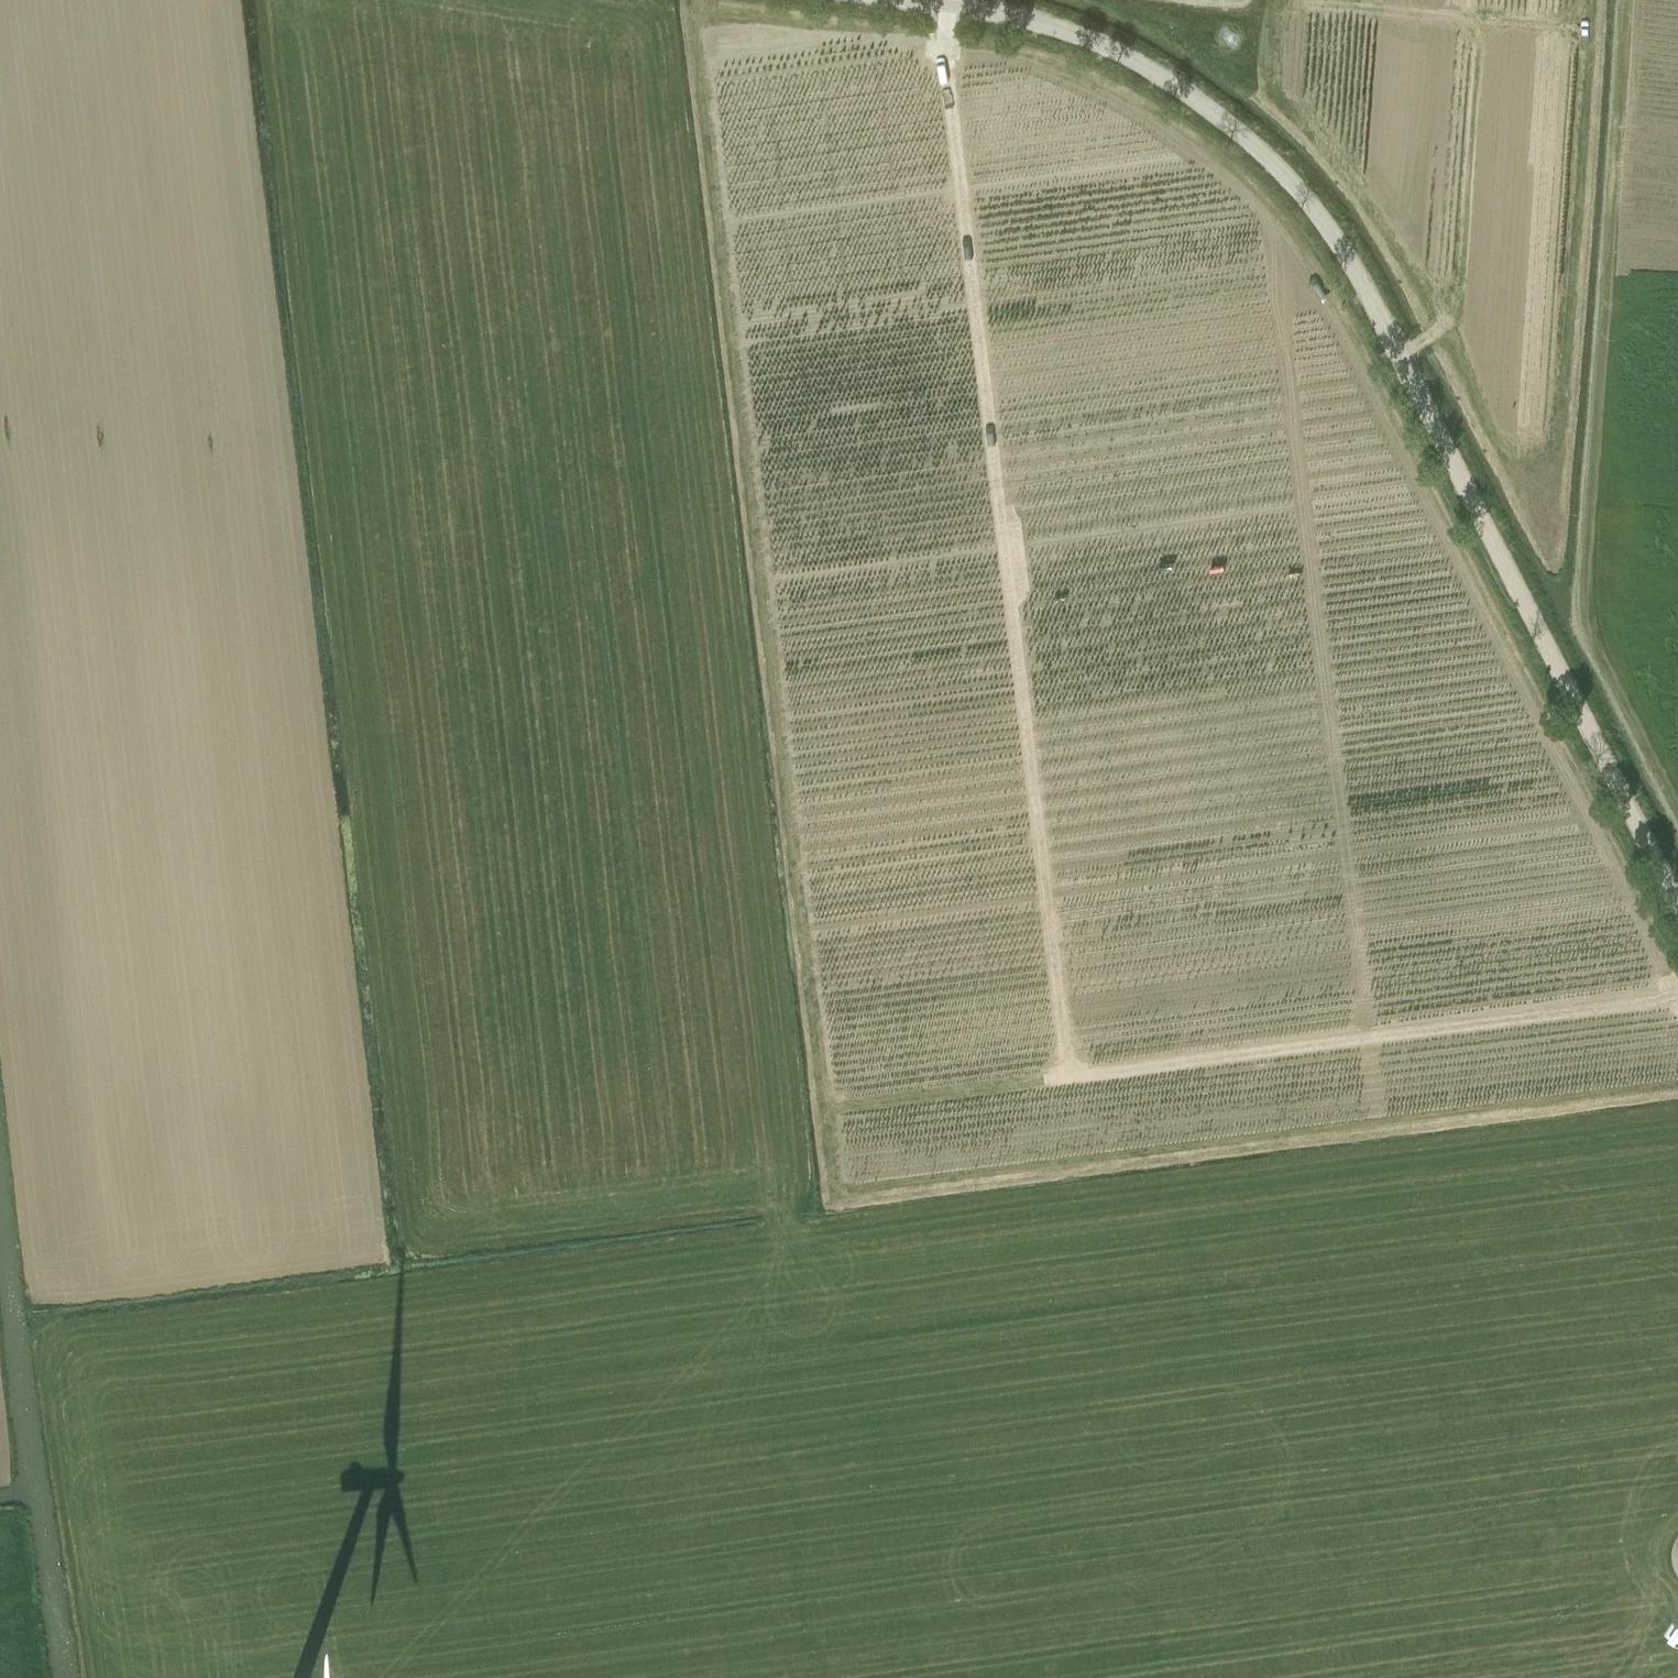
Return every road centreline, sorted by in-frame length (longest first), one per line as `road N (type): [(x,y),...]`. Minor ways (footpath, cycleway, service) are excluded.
road 1 (unclassified): [(1677,907),(1509,581),(1342,283),(1284,200),(1199,112),(1117,58),(1041,24),(878,0)]

